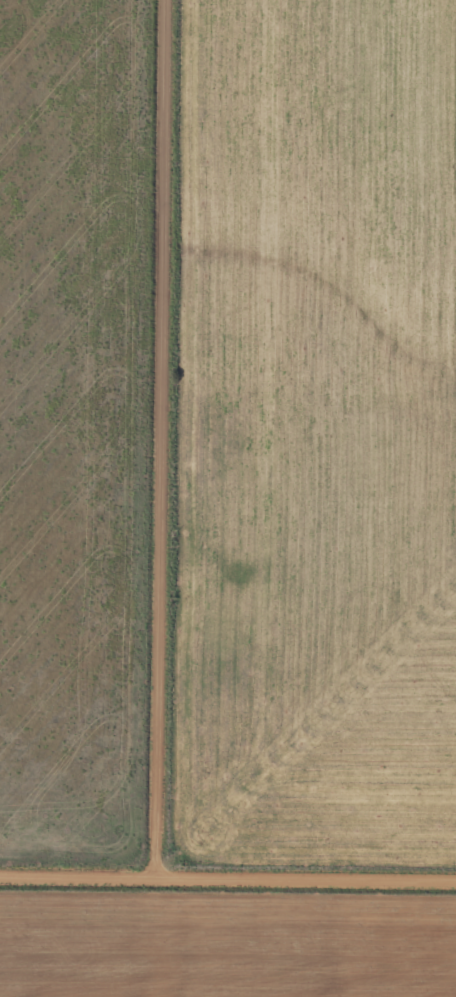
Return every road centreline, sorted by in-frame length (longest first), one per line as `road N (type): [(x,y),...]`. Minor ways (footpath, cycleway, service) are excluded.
road 1 (residential): [(161,874),(172,0)]
road 2 (residential): [(455,878),(0,872)]

